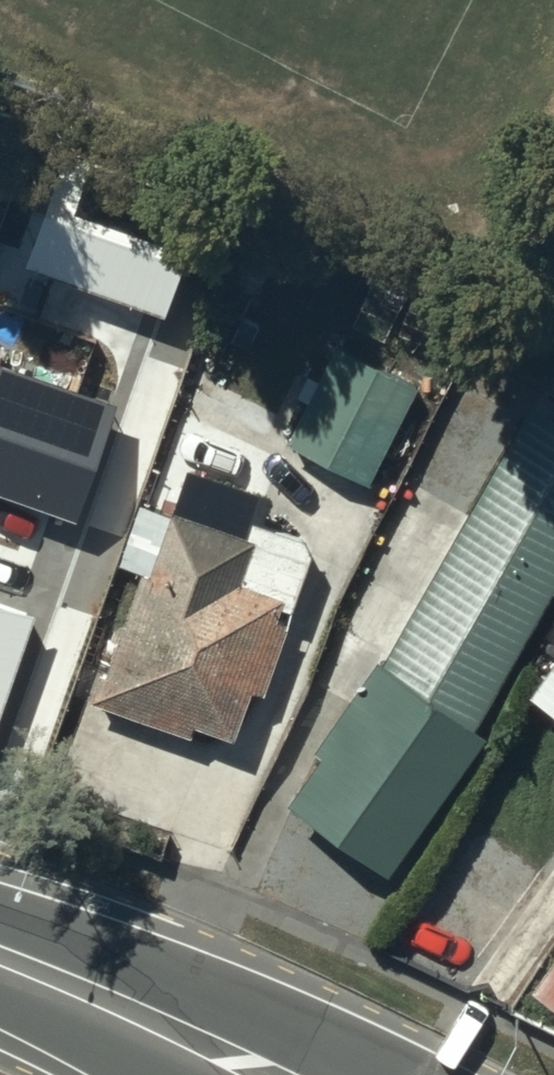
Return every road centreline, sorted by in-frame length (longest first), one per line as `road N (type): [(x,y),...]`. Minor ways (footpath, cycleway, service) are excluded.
road 1 (secondary): [(264,1074),(0,959)]

